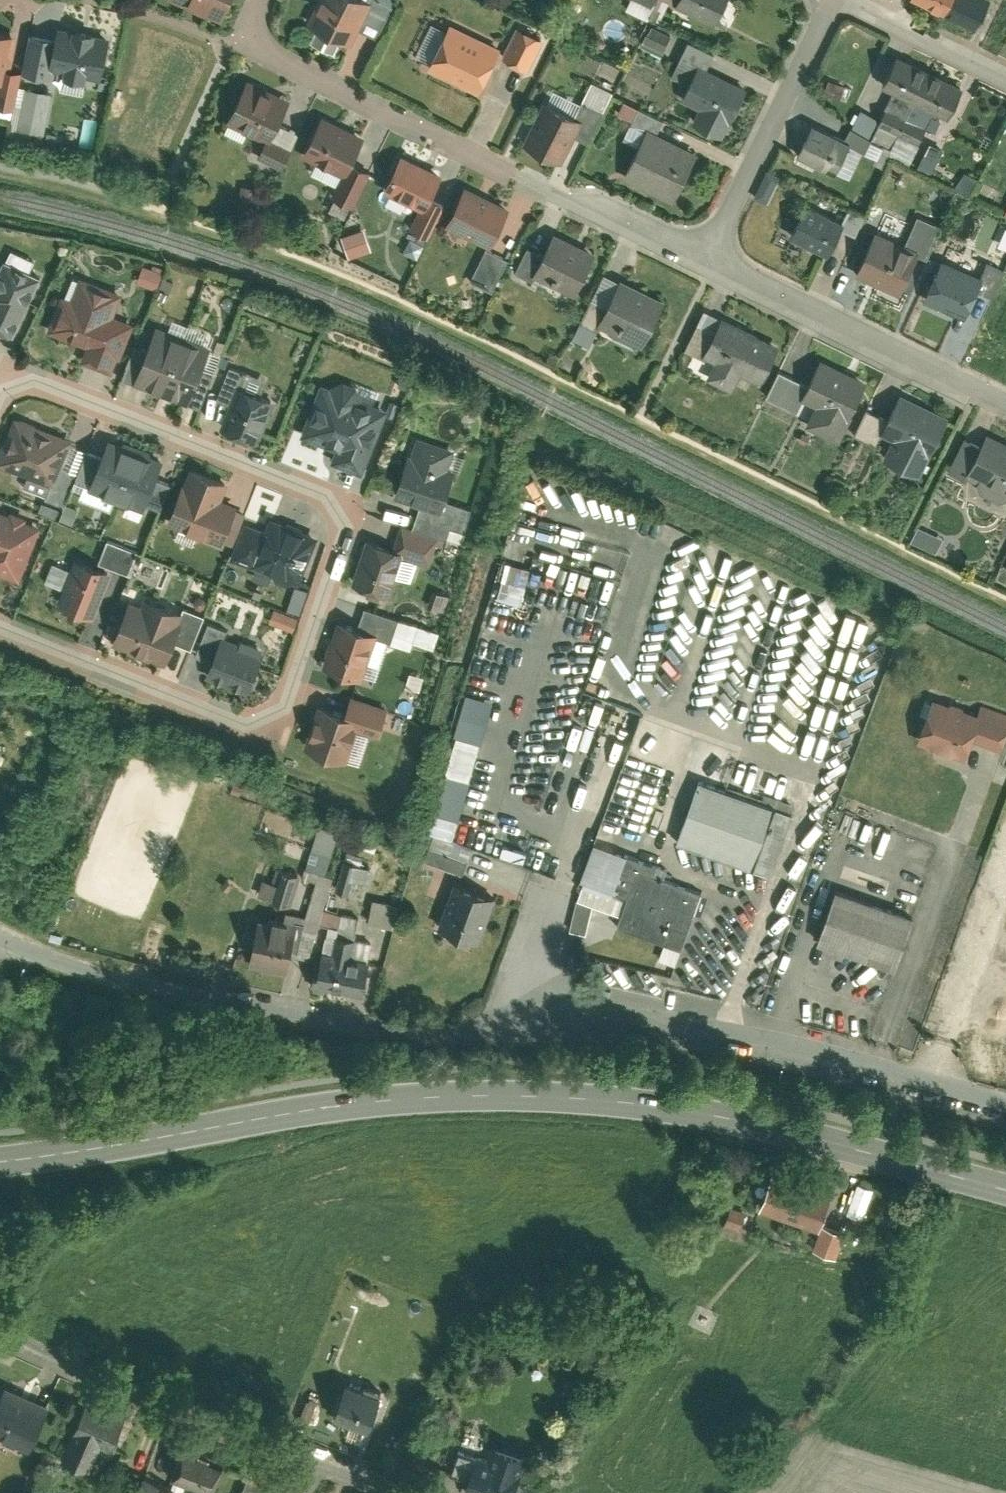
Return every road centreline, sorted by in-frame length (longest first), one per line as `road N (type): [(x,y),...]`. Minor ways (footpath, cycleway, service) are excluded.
road 1 (residential): [(1005,1108),(749,1035),(633,1020),(539,1021),(479,1038),(391,1038),(115,978),(0,939)]
road 2 (secondary): [(1005,1187),(797,1129),(619,1098),(436,1095),(0,1161)]
road 3 (residential): [(0,626),(271,725),(286,705),(350,530),(349,506),(332,492),(39,379),(14,378),(0,396)]
road 4 (unclassified): [(254,41),(513,172),(712,259)]
road 5 (residential): [(0,1329),(171,1410),(406,1492)]
road 6 (unclassified): [(712,259),(1005,402)]
road 7 (residential): [(712,259),(832,0)]
road 8 (unclassified): [(1005,74),(851,0)]

